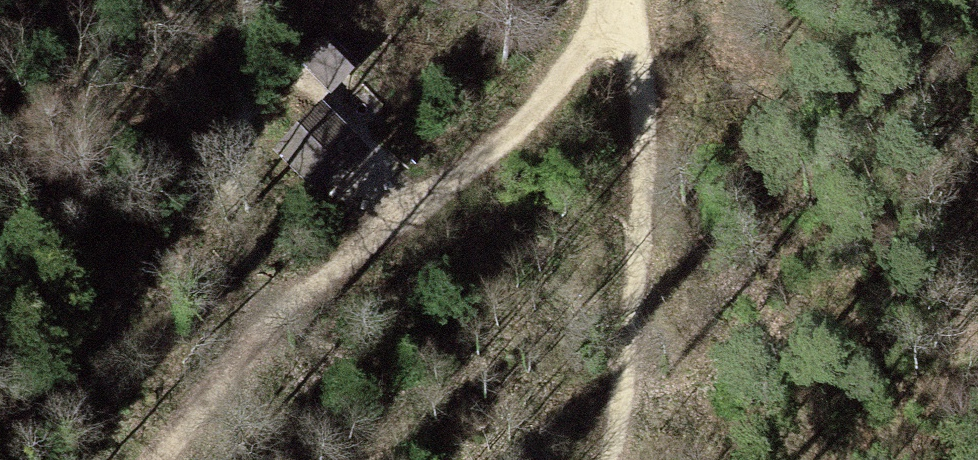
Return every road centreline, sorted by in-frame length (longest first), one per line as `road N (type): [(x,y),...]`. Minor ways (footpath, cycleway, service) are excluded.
road 1 (track): [(610,459),(641,113),(625,0)]
road 2 (track): [(628,17),(474,173),(343,289)]
road 3 (track): [(343,289),(238,382),(177,459)]

